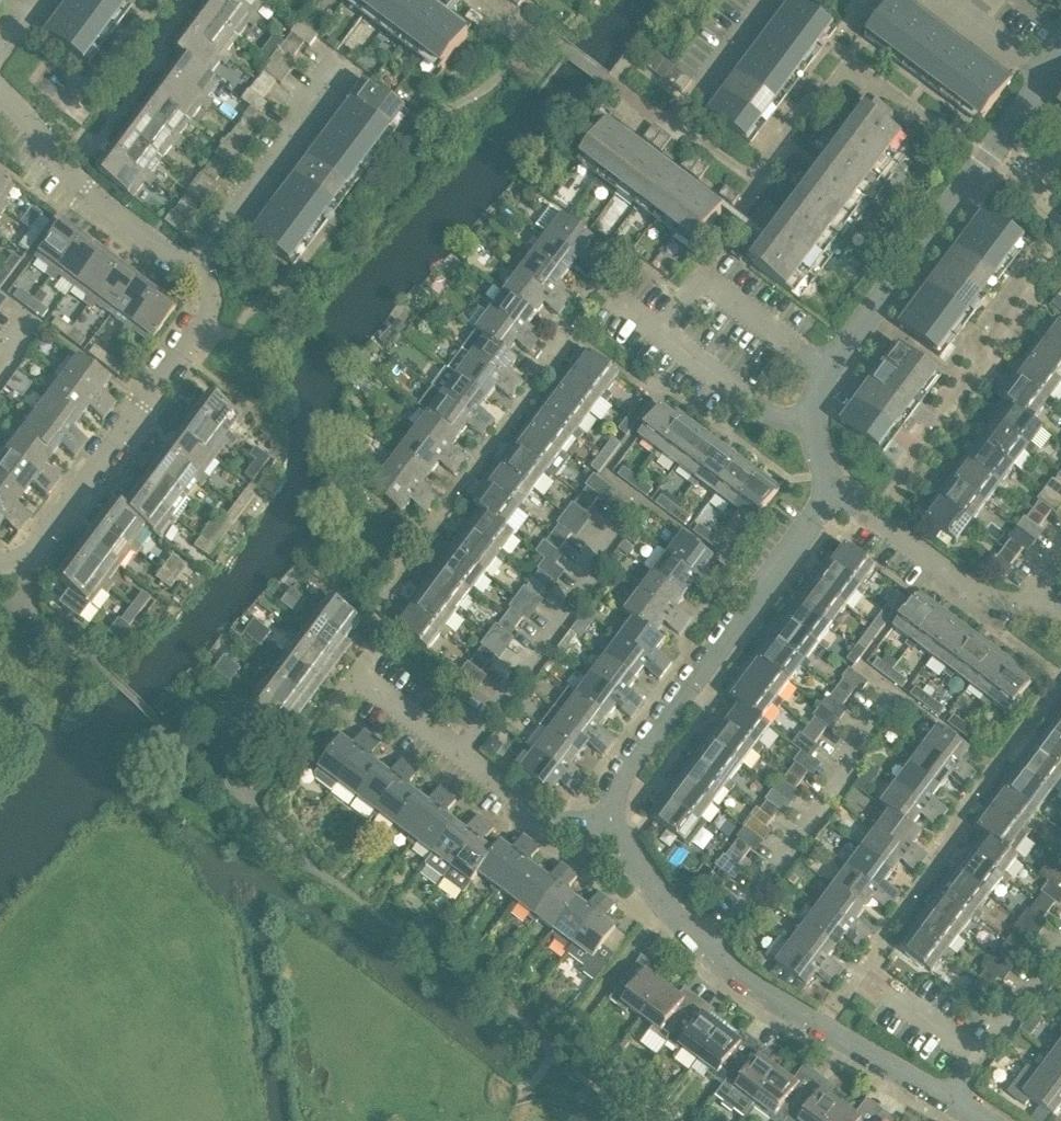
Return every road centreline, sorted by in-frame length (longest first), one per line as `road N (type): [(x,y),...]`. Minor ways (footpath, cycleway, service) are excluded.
road 1 (residential): [(828,492),(819,516),(628,772),(615,817)]
road 2 (residential): [(195,272),(208,289),(205,318),(46,538),(22,560),(0,563)]
road 3 (residential): [(1047,75),(830,370)]
road 4 (residential): [(459,753),(585,589),(585,550),(633,487)]
road 5 (residential): [(713,955),(846,774),(850,750),(896,691)]
road 6 (residential): [(713,955),(954,1104)]
road 7 (residential): [(0,92),(64,174),(195,272)]
road 8 (residential): [(195,272),(344,69)]
road 9 (residential): [(1037,605),(990,604),(854,501),(828,492)]
road 10 (residential): [(830,370),(707,280),(665,337)]
road 11 (residential): [(615,817),(553,823),(459,753)]
road 12 (residential): [(811,419),(771,415),(665,337)]
road 13 (residential): [(615,817),(657,901),(713,955)]
road 14 (residential): [(981,1058),(1060,948)]
road 15 (residential): [(459,753),(354,672)]
road 16 (residential): [(765,0),(687,104)]
road 17 (residential): [(1047,75),(943,0)]

